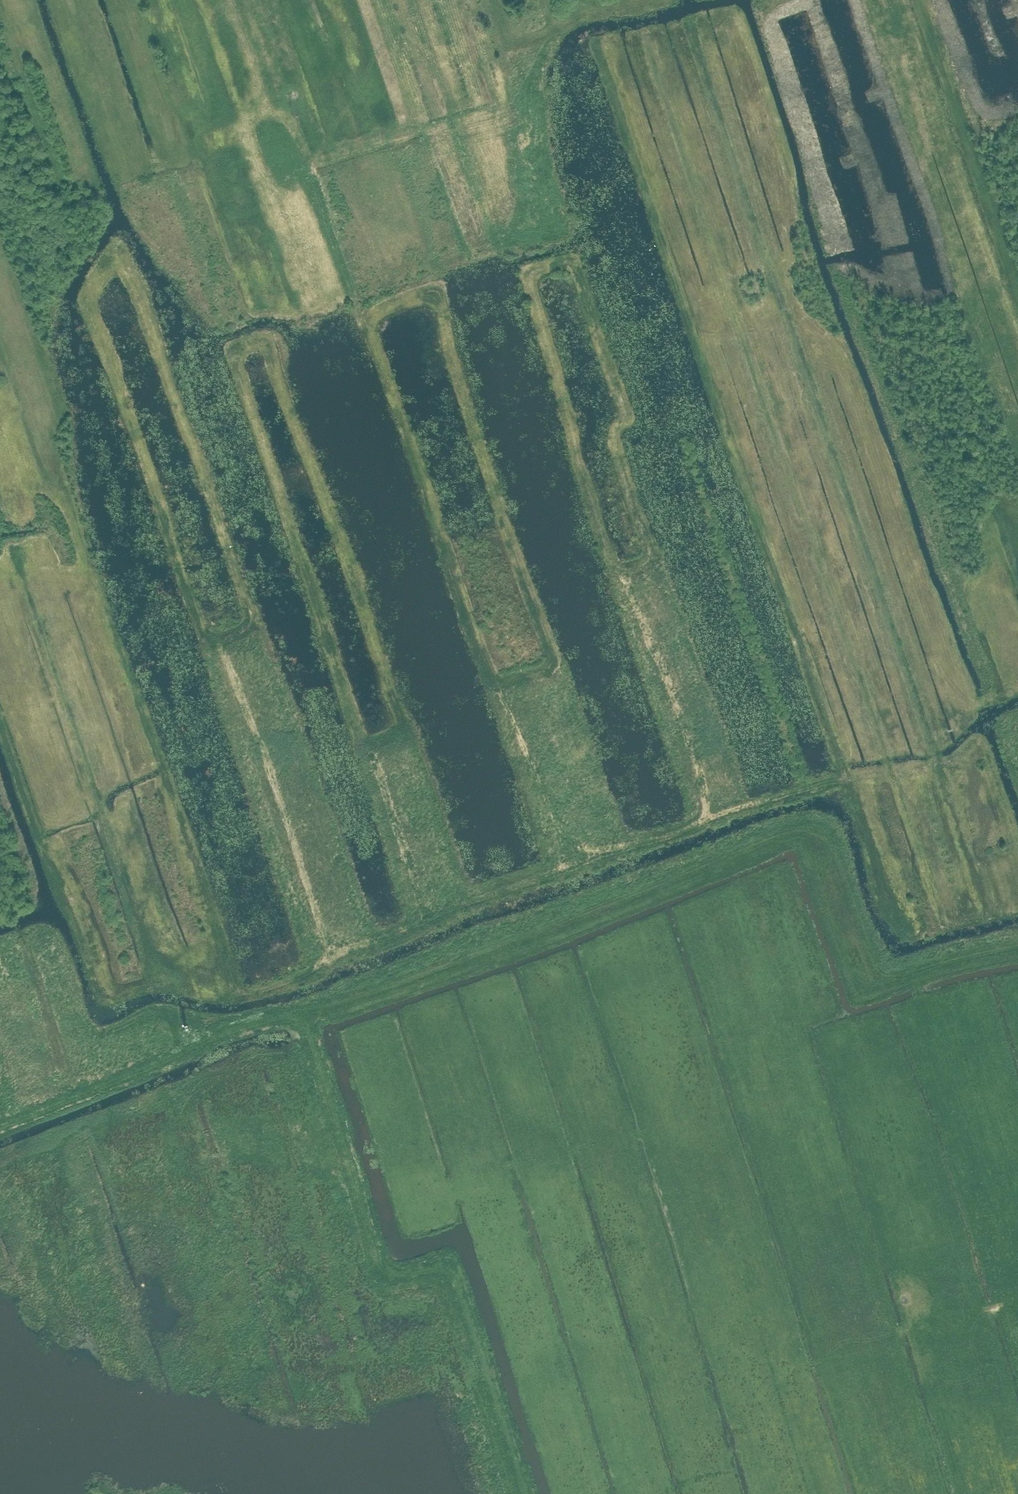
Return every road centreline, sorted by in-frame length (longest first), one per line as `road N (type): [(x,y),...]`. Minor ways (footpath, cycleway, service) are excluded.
road 1 (track): [(0,1122),(220,1033),(299,1017),(380,1270),(447,1277),(522,1493)]
road 2 (track): [(299,1017),(333,1015),(547,942),(784,844),(802,849),(853,998),(1017,956)]

